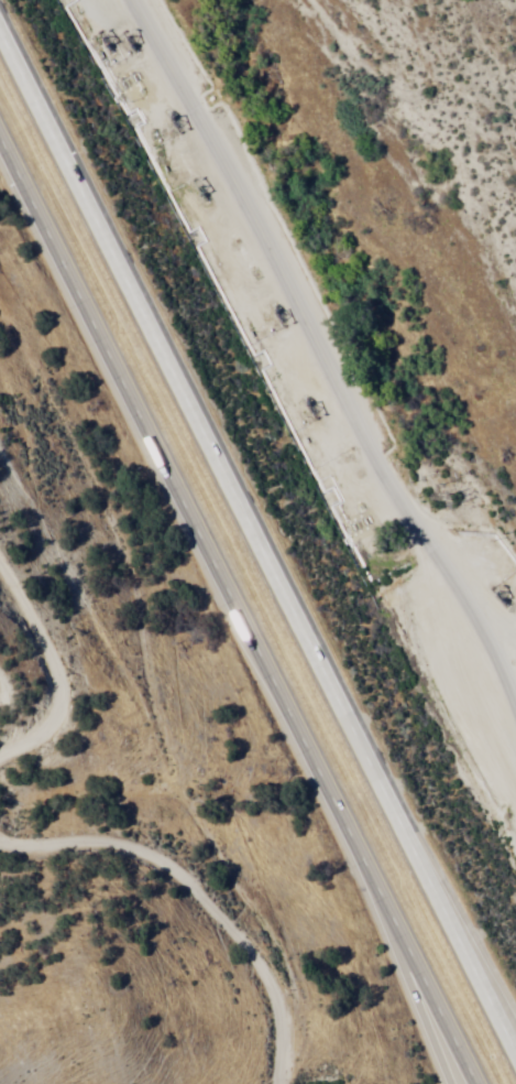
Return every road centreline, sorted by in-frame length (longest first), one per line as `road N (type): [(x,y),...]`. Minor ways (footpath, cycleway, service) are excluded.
road 1 (motorway): [(515,1061),(0,36)]
road 2 (motorway): [(0,149),(475,1083)]
road 3 (residential): [(113,0),(515,705)]
road 4 (track): [(0,837),(68,834),(151,859),(223,917),(292,1022),(280,1083)]
road 5 (track): [(0,572),(43,642),(47,722),(0,753)]
road 6 (motorway): [(395,933),(453,1083)]

